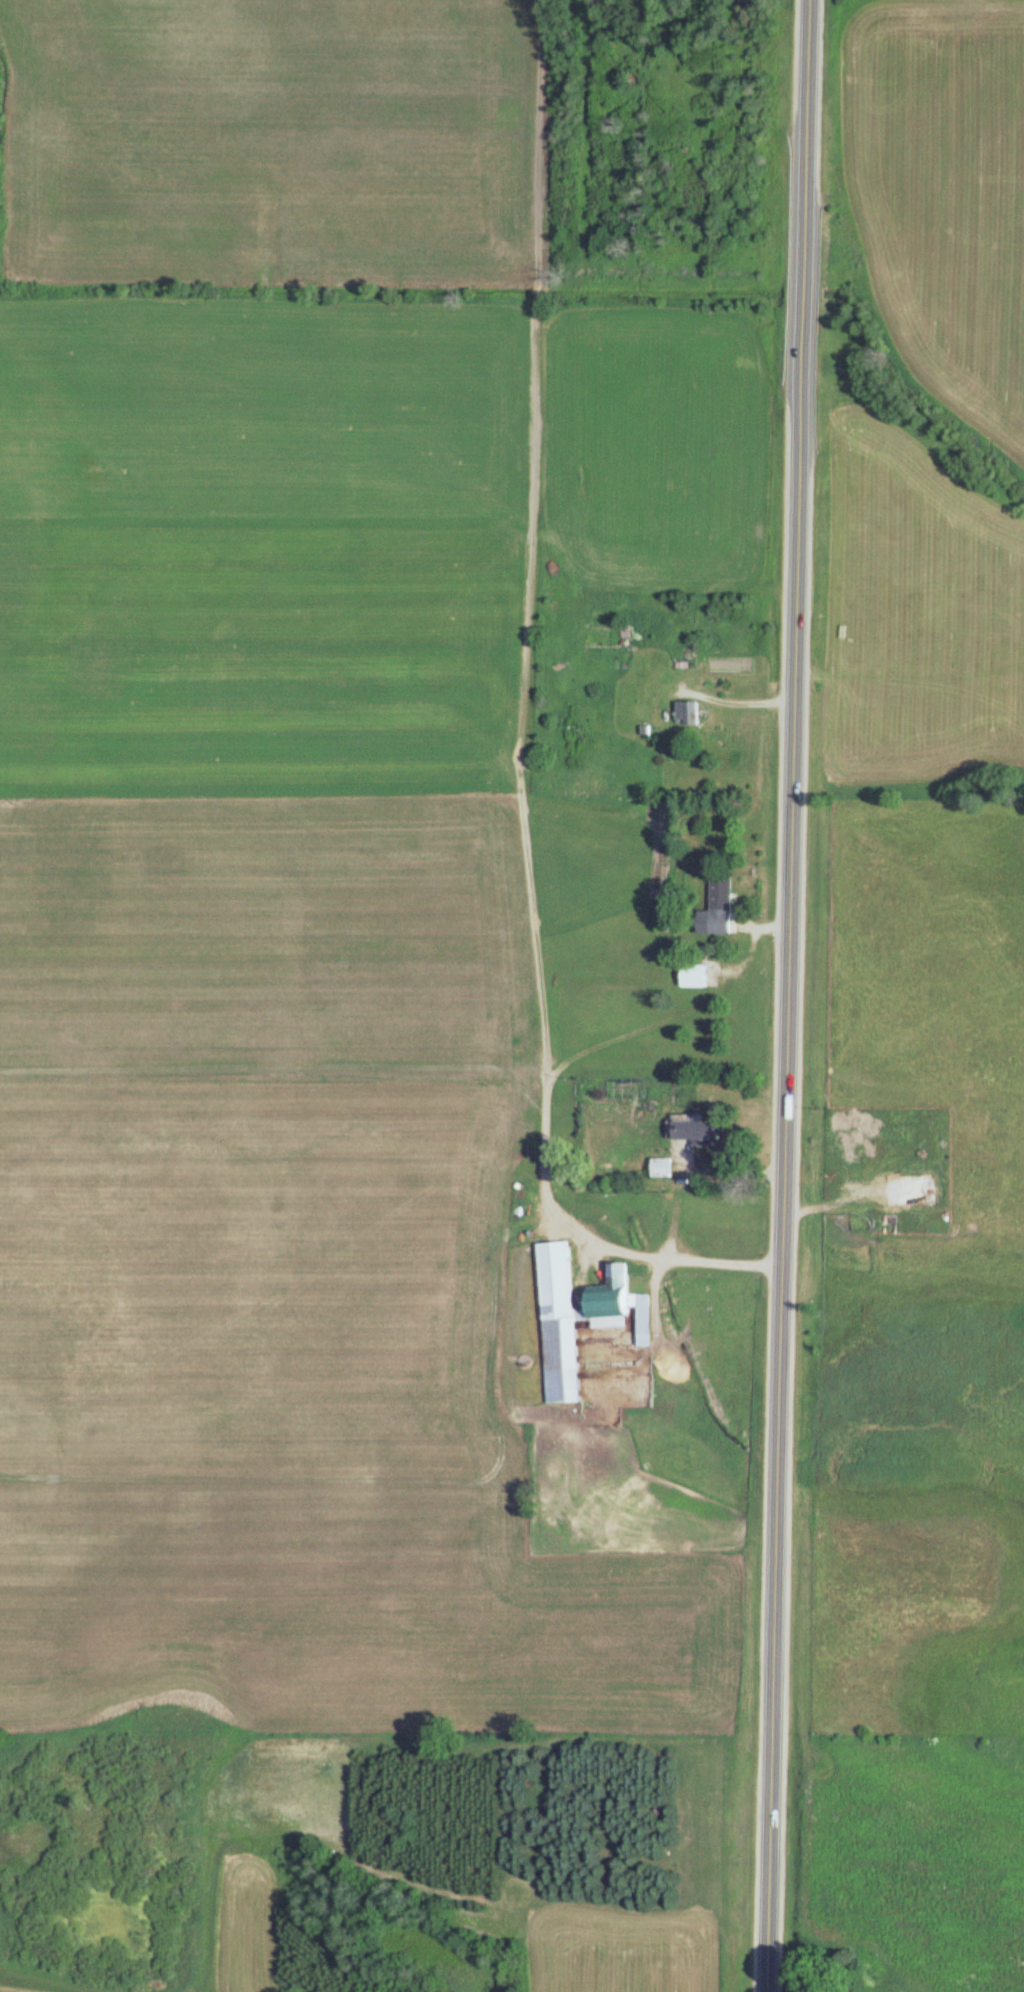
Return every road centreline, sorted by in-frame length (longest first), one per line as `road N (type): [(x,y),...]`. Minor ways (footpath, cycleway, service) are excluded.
road 1 (secondary): [(768,1991),(817,0)]

